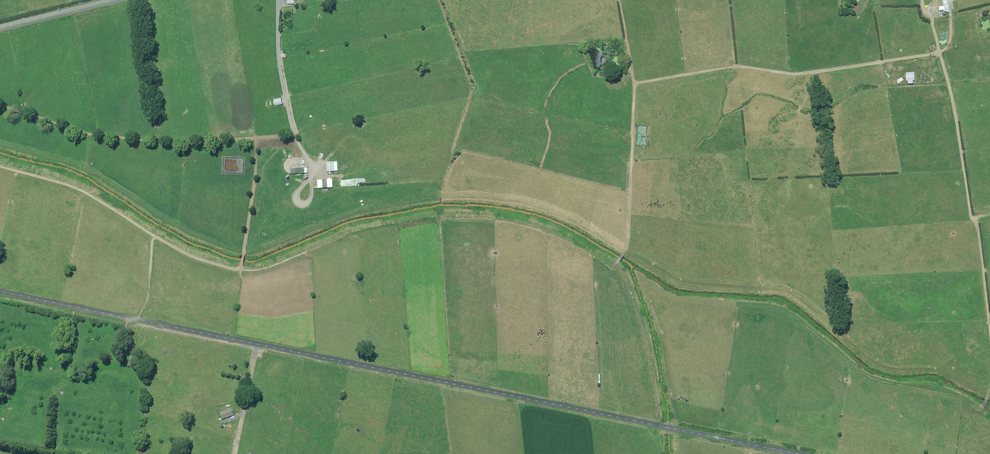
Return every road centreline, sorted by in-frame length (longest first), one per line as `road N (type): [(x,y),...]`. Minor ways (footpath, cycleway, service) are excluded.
road 1 (unclassified): [(797,453),(0,292)]
road 2 (tertiary): [(117,0),(0,28)]

